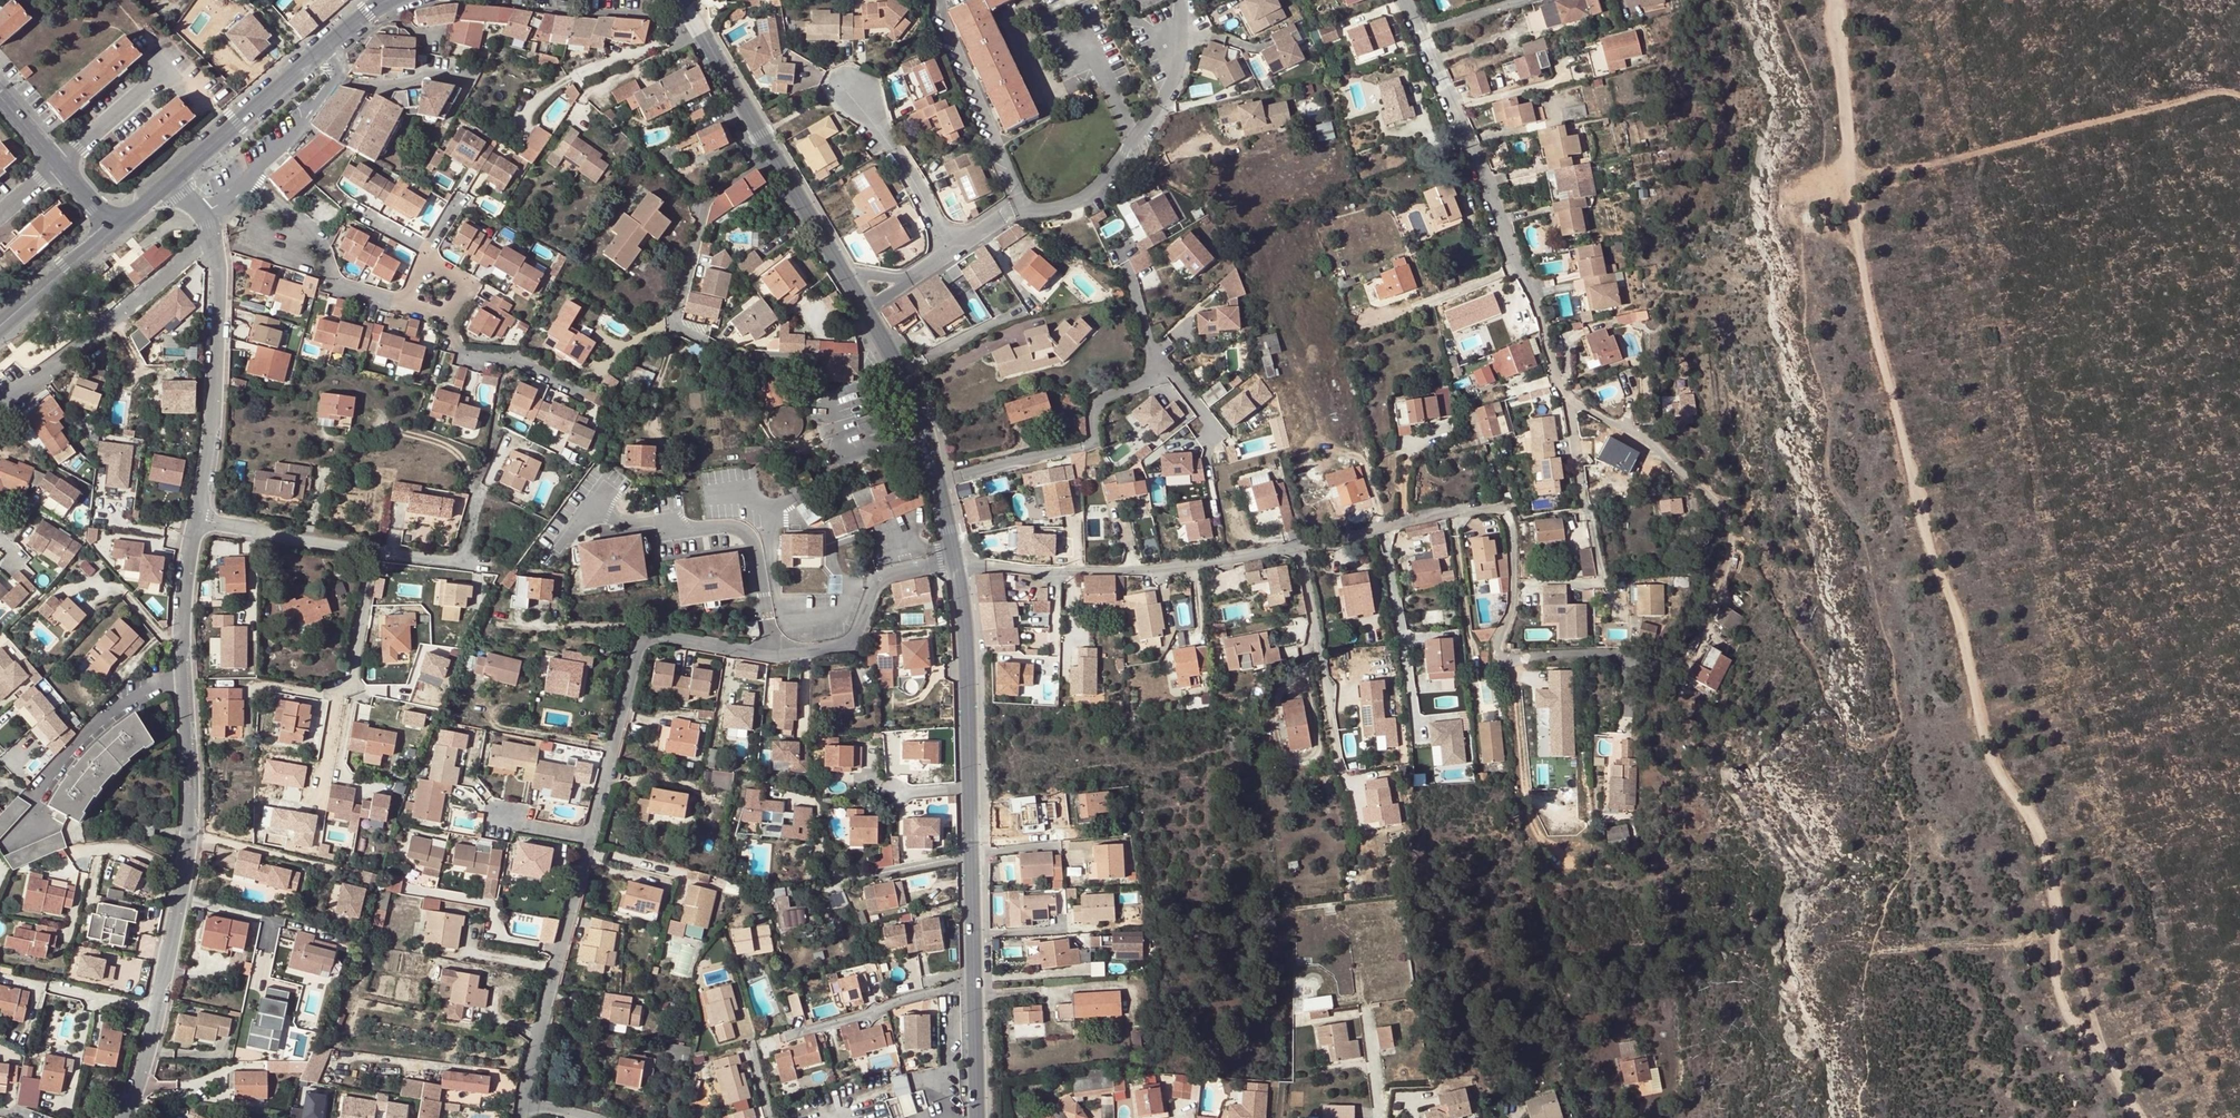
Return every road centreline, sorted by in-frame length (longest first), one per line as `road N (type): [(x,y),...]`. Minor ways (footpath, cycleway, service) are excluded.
road 1 (track): [(2146,1117),(2076,1023),(2053,972),(2058,879),(1976,716),(1960,615),(1921,525),(1897,408),(1875,349),(1835,0)]
road 2 (residential): [(521,1117),(586,845),(646,642),(666,638),(763,655),(842,647),(880,577),(954,565)]
road 3 (tertiary): [(123,1117),(141,1074),(189,834),(183,640),(198,519)]
road 4 (tertiary): [(954,565),(967,690),(976,1117)]
road 5 (residential): [(1404,0),(1498,213),(1564,397)]
road 6 (residential): [(1295,545),(1466,508),(1496,509),(1512,521),(1578,511),(1564,397)]
road 7 (track): [(2239,97),(2227,93),(1854,183)]
road 8 (residential): [(954,565),(1103,570),(1295,545)]
road 9 (tertiary): [(198,519),(211,446),(220,279),(212,237)]
road 10 (tertiary): [(866,308),(923,436),(954,565)]
road 11 (residential): [(0,404),(212,237)]
road 12 (residential): [(1295,545),(1336,773)]
road 13 (tertiary): [(337,38),(170,177)]
road 14 (residential): [(248,175),(308,228),(340,288),(405,306)]
road 15 (residential): [(674,331),(705,198),(770,155)]
road 16 (track): [(2058,879),(2117,1081)]
road 17 (residential): [(951,250),(855,89)]
road 18 (track): [(1872,946),(2055,935)]
road 19 (residential): [(248,175),(348,70),(337,38)]
road 20 (tertiary): [(681,0),(770,155)]
road 21 (residential): [(370,550),(198,519)]
road 22 (tertiary): [(111,226),(0,323)]
road 23 (residential): [(1564,397),(1627,427),(1684,475)]
road 24 (tertiary): [(770,155),(846,276)]
road 25 (residential): [(165,69),(57,162)]
road 26 (residential): [(346,689),(370,550)]
road 27 (residential): [(491,566),(370,550)]

